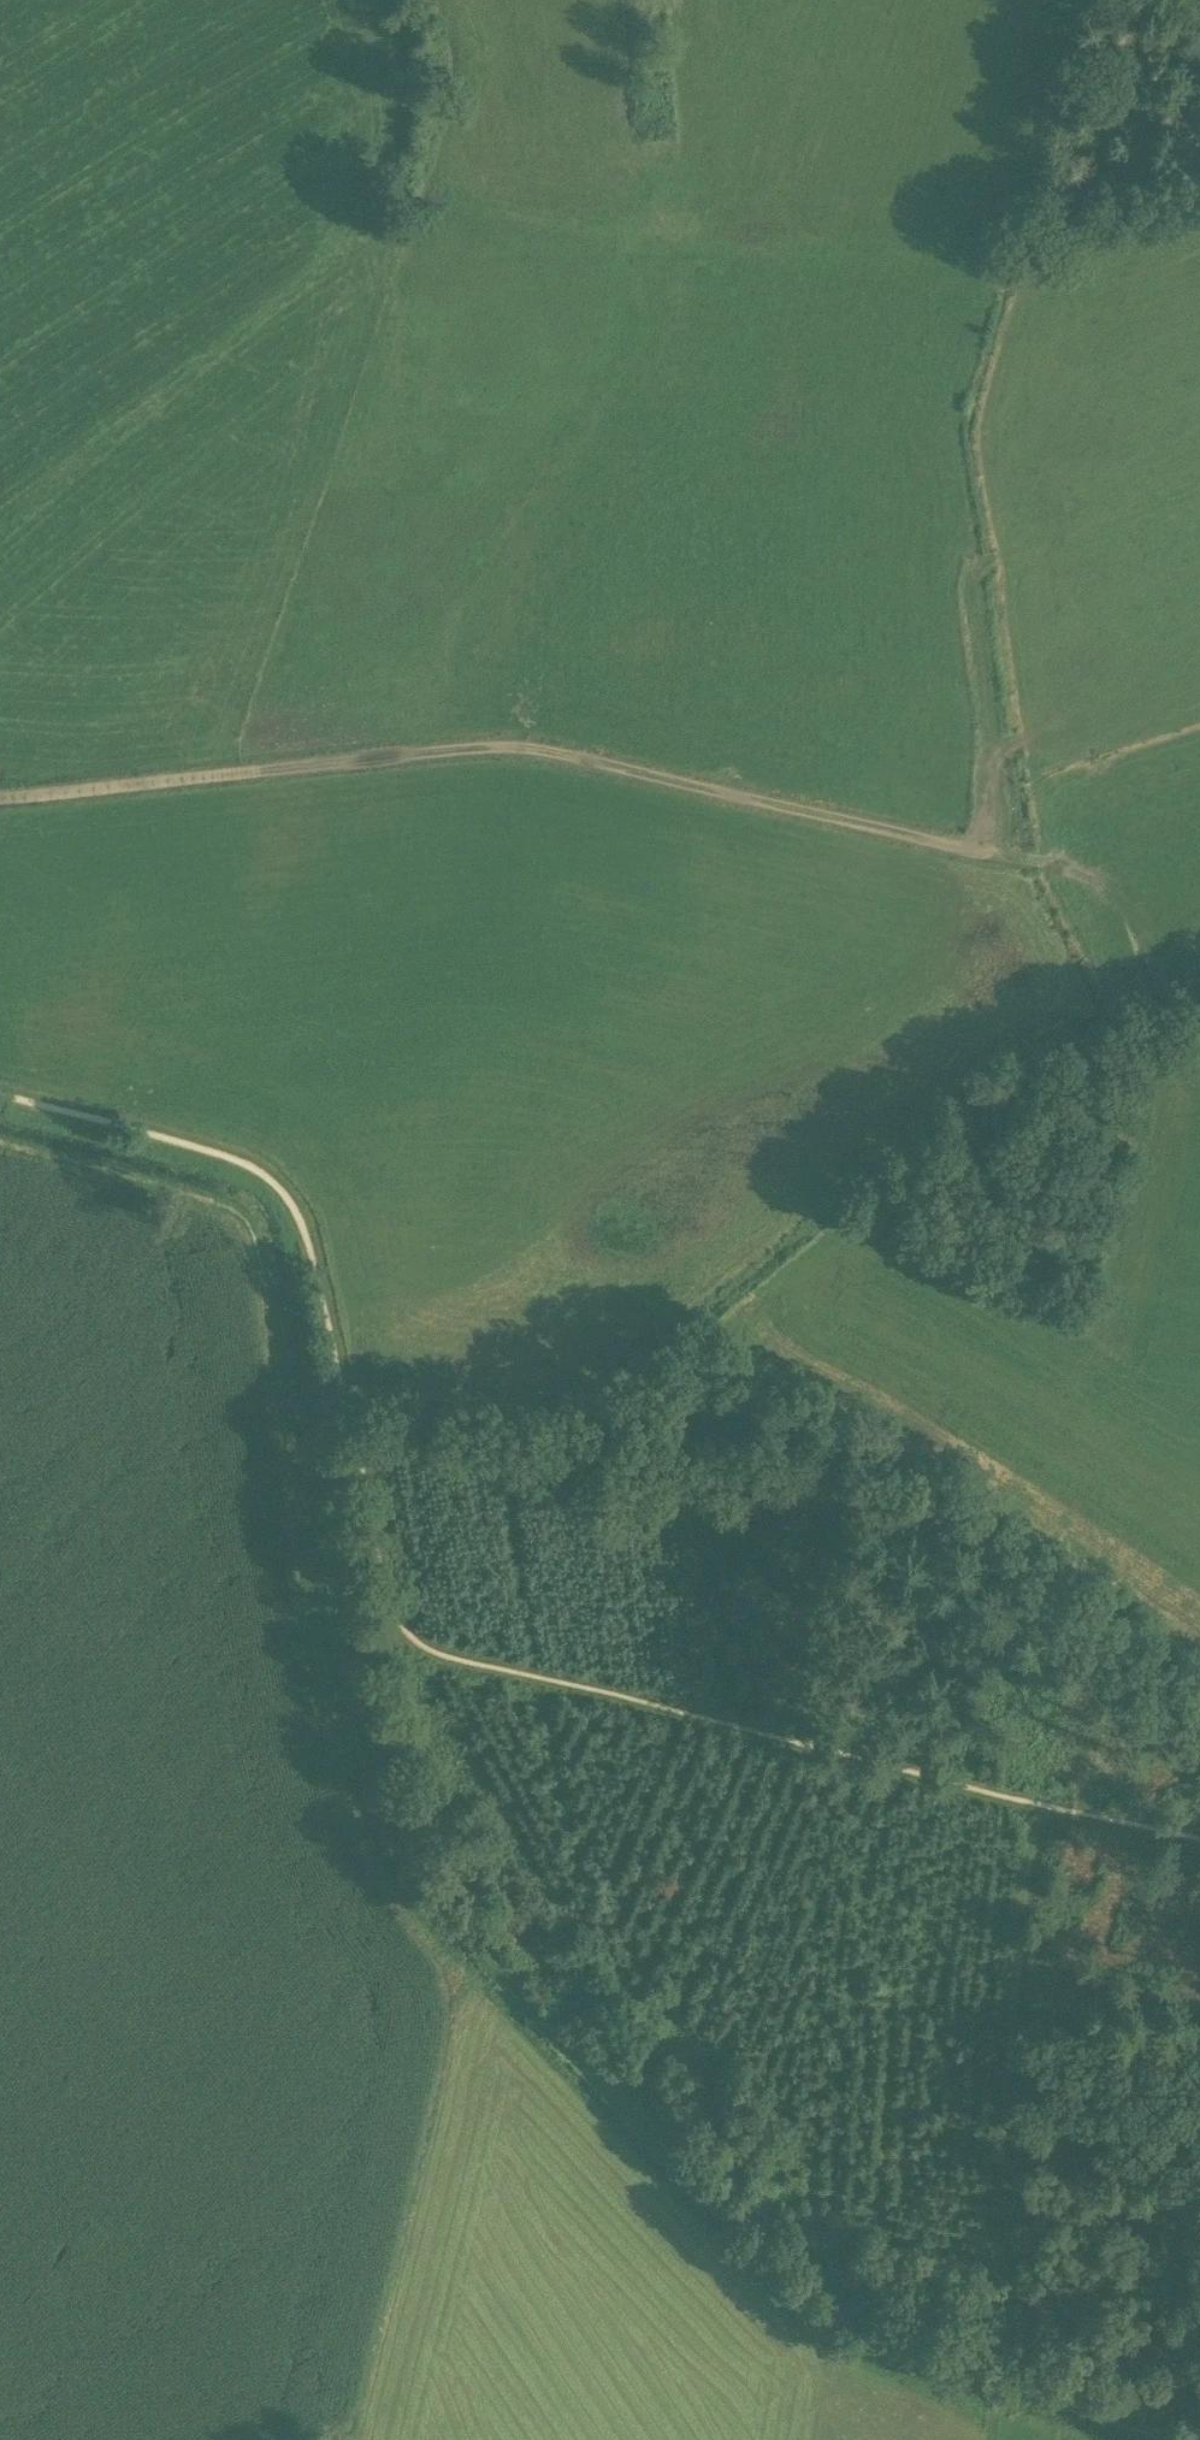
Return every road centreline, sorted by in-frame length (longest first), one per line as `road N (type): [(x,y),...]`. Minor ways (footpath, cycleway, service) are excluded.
road 1 (track): [(959,852),(573,755),(507,747),(0,796)]
road 2 (track): [(1155,984),(1129,914),(1076,869),(959,852),(991,831),(967,567)]

